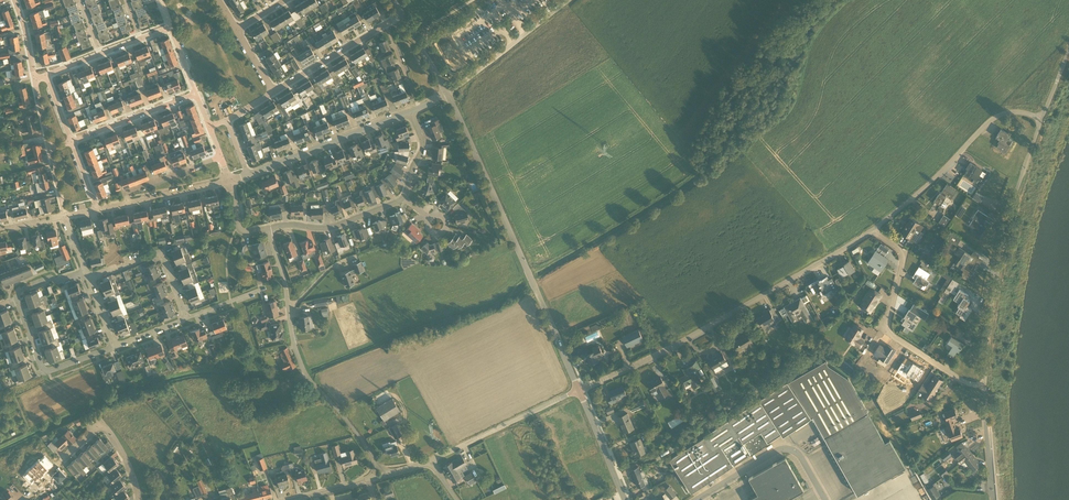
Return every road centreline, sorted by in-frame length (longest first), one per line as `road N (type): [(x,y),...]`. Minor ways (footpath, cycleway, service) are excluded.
road 1 (residential): [(580,390),(668,350),(872,231)]
road 2 (unclassified): [(580,390),(447,93)]
road 3 (unclassified): [(985,384),(1001,259),(1041,119)]
road 4 (residential): [(376,464),(304,369),(267,228)]
road 5 (residential): [(267,228),(334,227),(403,198),(423,146),(411,111)]
road 6 (residential): [(86,273),(16,294),(43,374),(115,347)]
road 7 (residential): [(985,384),(967,383),(888,333),(903,252),(872,231)]
road 8 (residential): [(872,231),(998,114),(1041,119)]
road 9 (residential): [(248,175),(411,111)]
road 10 (unclassified): [(825,499),(789,448),(695,499)]
road 11 (unclassified): [(431,460),(580,390)]
road 12 (unclassified): [(447,93),(568,0)]
road 13 (residential): [(187,319),(161,252),(89,280)]
road 14 (residential): [(62,459),(102,423),(139,499)]
road 15 (residential): [(71,143),(197,94)]
road 16 (residential): [(274,92),(386,24)]

